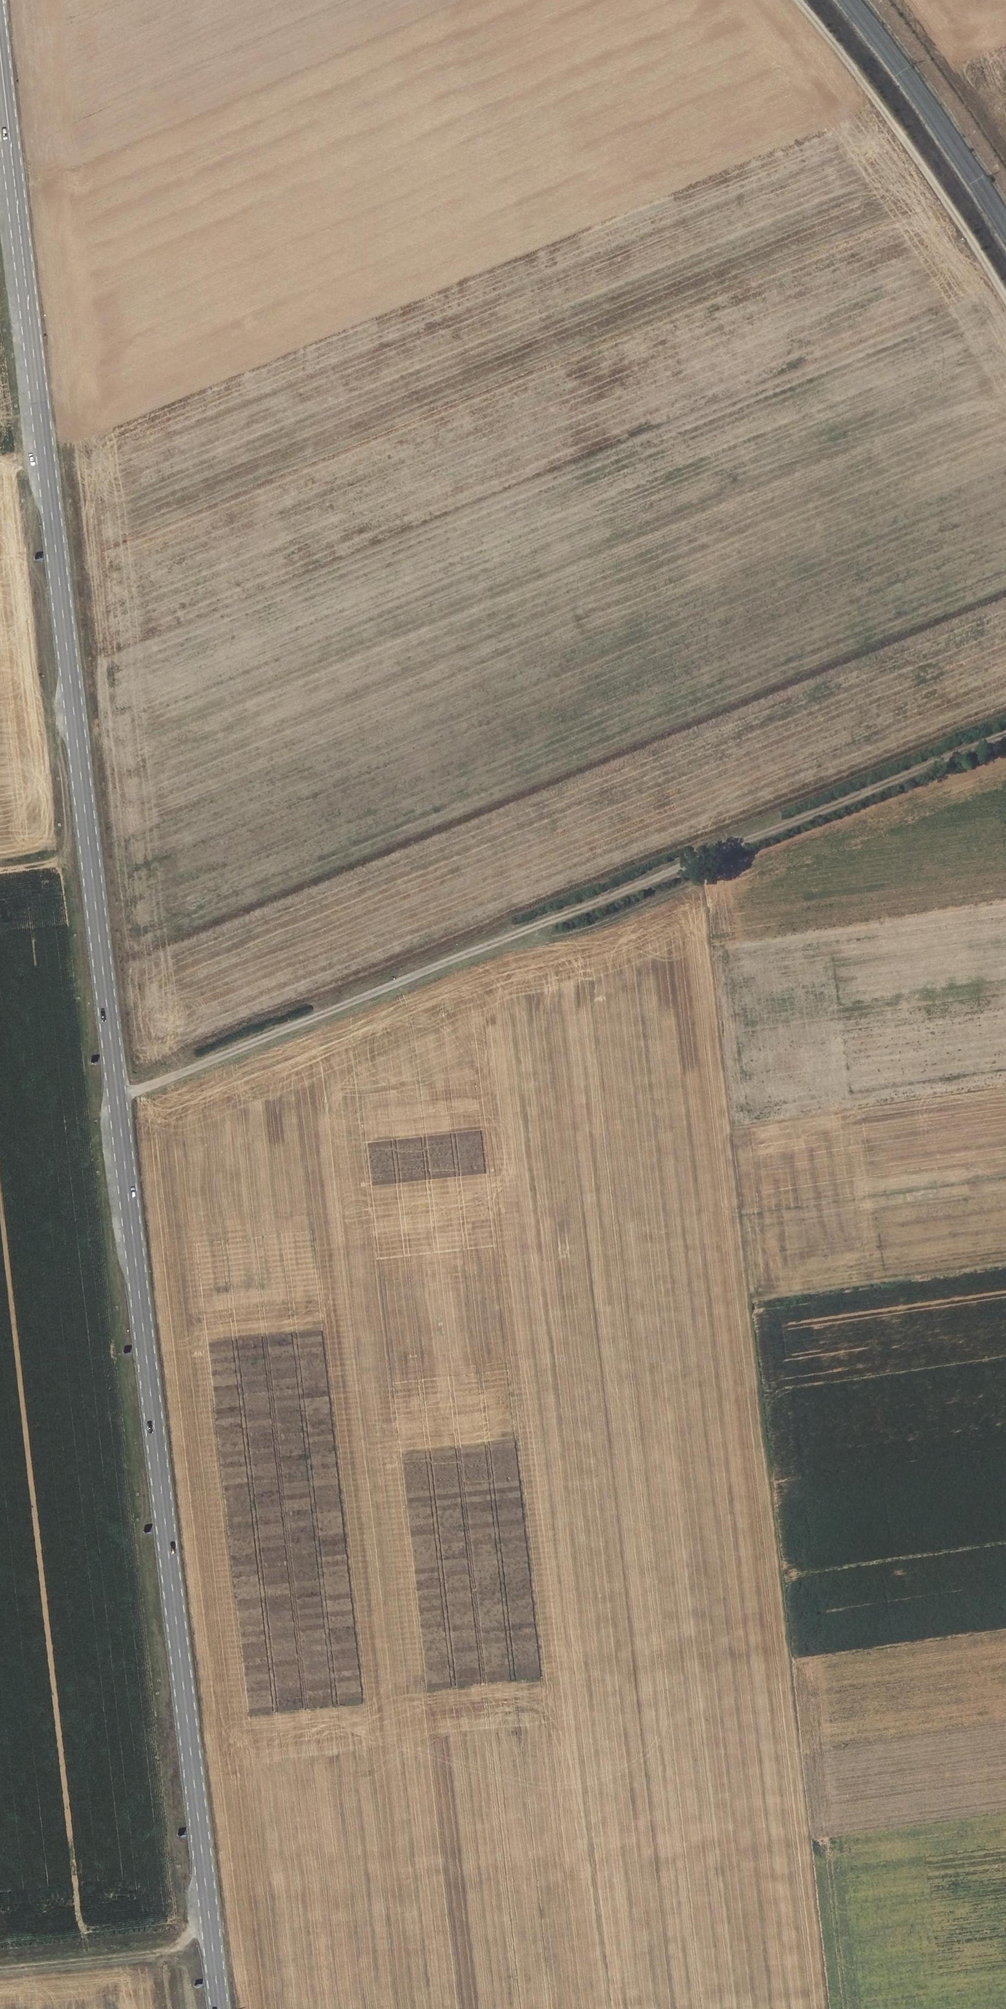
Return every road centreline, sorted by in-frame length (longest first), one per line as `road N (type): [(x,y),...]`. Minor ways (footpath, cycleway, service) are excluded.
road 1 (primary): [(0,54),(217,2008)]
road 2 (track): [(1005,303),(862,83),(797,0)]

